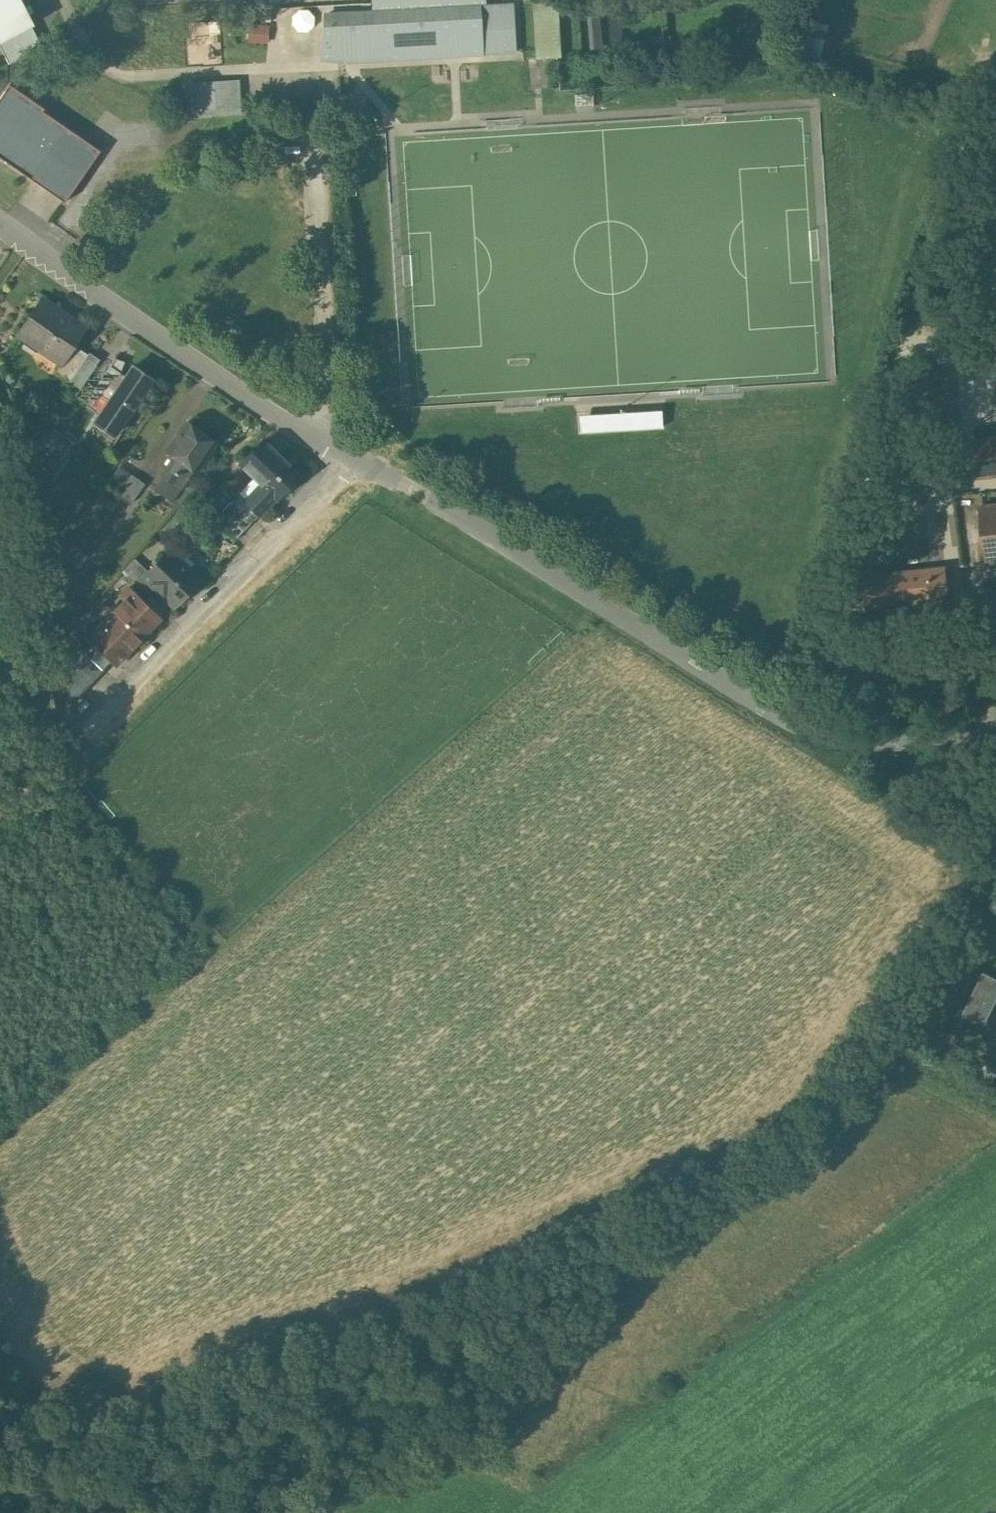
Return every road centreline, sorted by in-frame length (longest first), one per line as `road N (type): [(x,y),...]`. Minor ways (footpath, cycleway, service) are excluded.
road 1 (unclassified): [(350,456),(804,729),(845,739),(995,746)]
road 2 (residential): [(350,456),(79,733),(0,797)]
road 3 (residential): [(0,223),(124,313),(350,456)]

